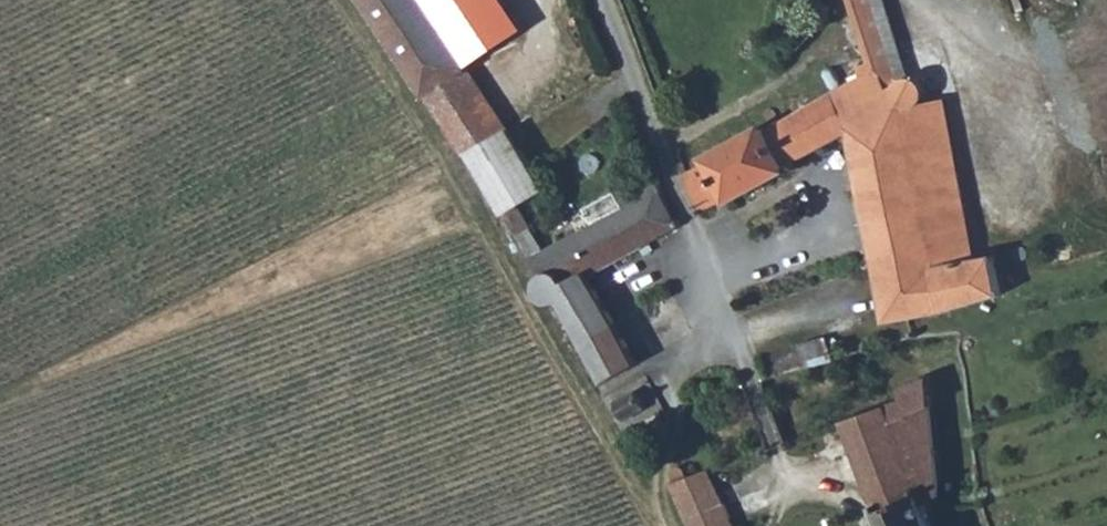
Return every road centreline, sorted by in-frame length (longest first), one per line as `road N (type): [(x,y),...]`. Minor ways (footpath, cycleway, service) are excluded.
road 1 (track): [(673,525),(655,482),(688,438),(733,336)]

